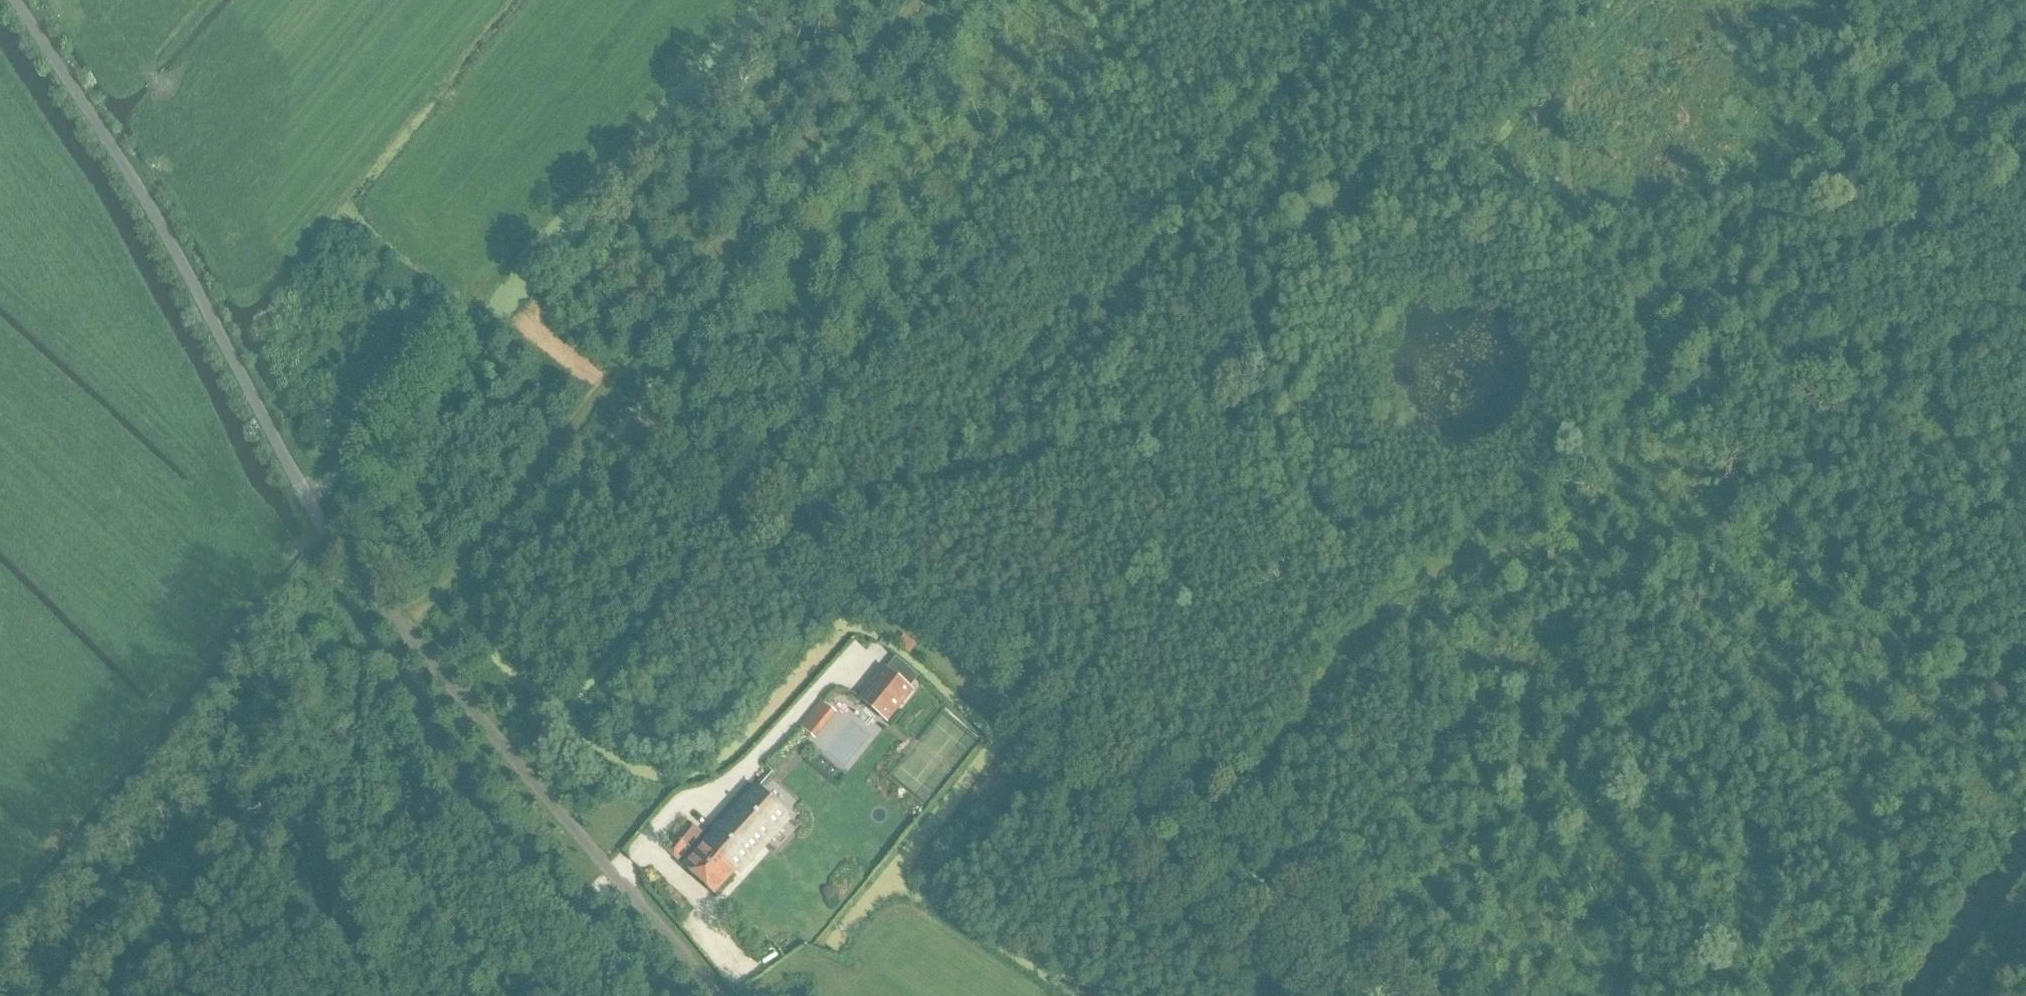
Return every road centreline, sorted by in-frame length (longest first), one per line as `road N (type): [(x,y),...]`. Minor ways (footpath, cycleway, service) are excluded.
road 1 (residential): [(717,995),(563,824),(344,555),(136,185),(16,0)]

